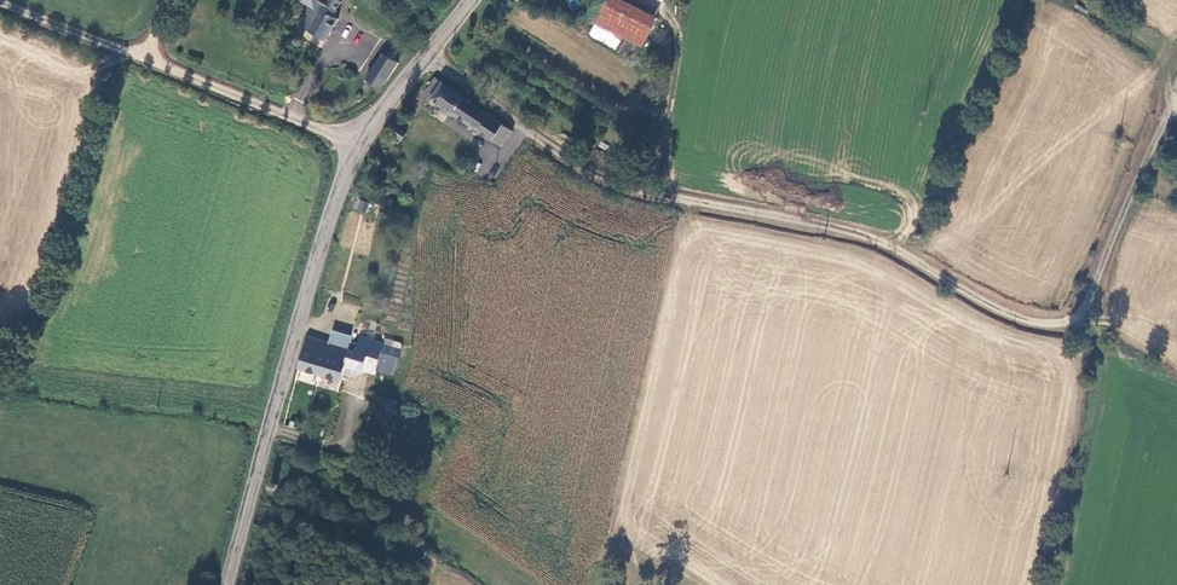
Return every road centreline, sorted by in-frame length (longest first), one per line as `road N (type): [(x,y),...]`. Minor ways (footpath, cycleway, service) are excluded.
road 1 (unclassified): [(427,54),(566,158),(618,183),(871,236),(1025,322),(1073,317),(1090,296),(1170,109)]
road 2 (tertiary): [(228,584),(306,289),(356,143)]
road 3 (unclassified): [(356,143),(0,6)]
road 4 (track): [(1090,0),(1157,51),(1170,109)]

